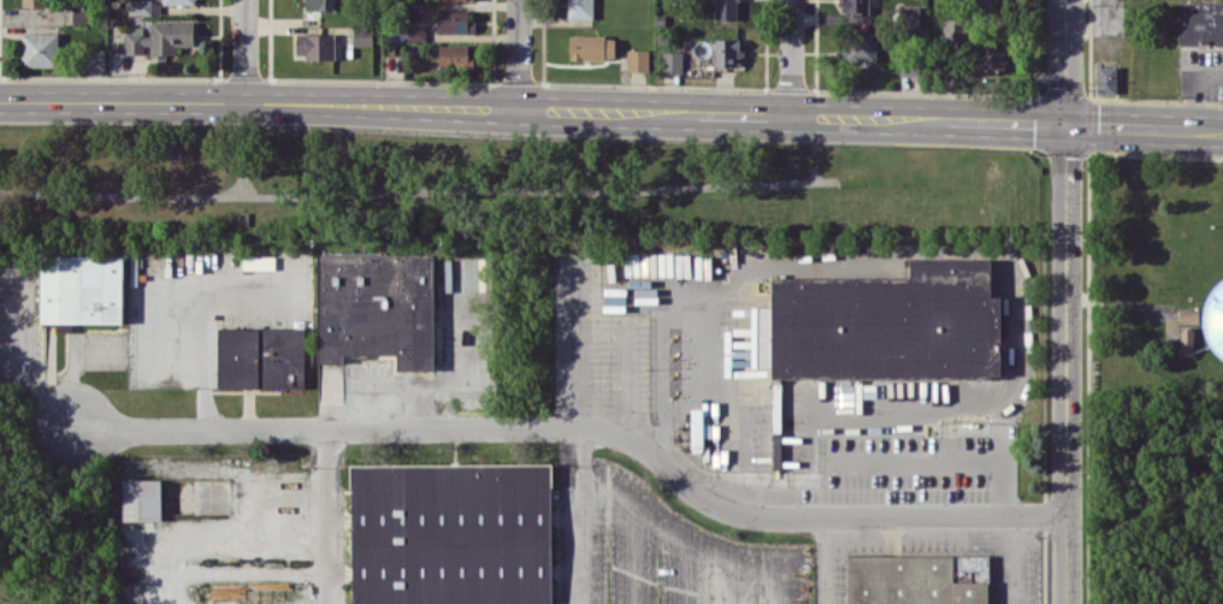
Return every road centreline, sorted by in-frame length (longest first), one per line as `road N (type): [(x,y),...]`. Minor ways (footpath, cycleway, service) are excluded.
road 1 (tertiary): [(0,101),(1222,130)]
road 2 (residential): [(1064,515),(739,511),(714,503),(649,450),(605,428),(69,428)]
road 3 (tertiary): [(1067,124),(1065,603)]
road 4 (residential): [(1067,0),(1067,124)]

